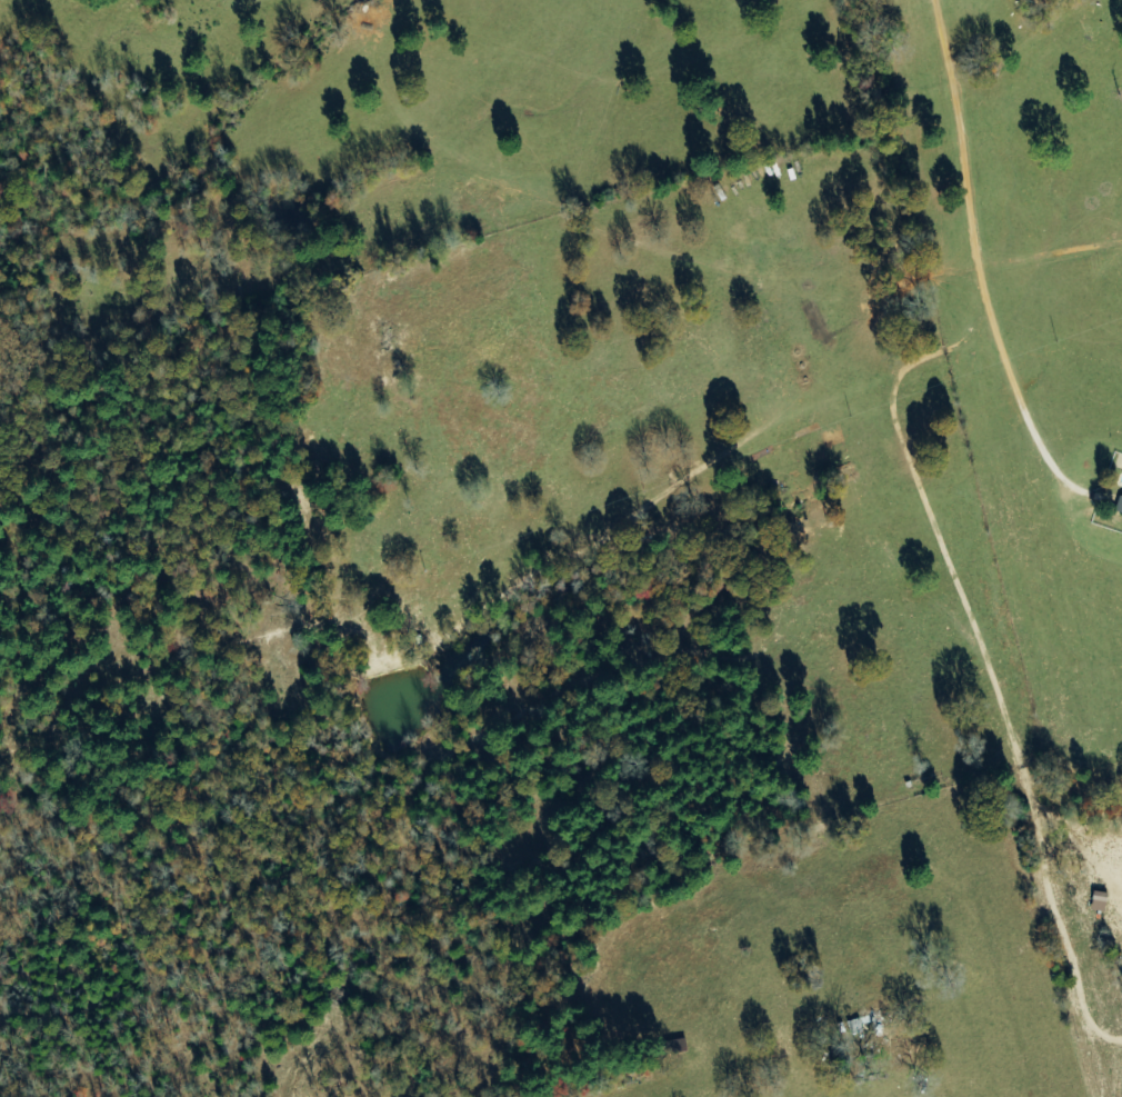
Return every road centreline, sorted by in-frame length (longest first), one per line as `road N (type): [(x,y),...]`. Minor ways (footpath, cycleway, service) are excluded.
road 1 (residential): [(942,895),(1059,889),(1120,950),(1121,985)]

